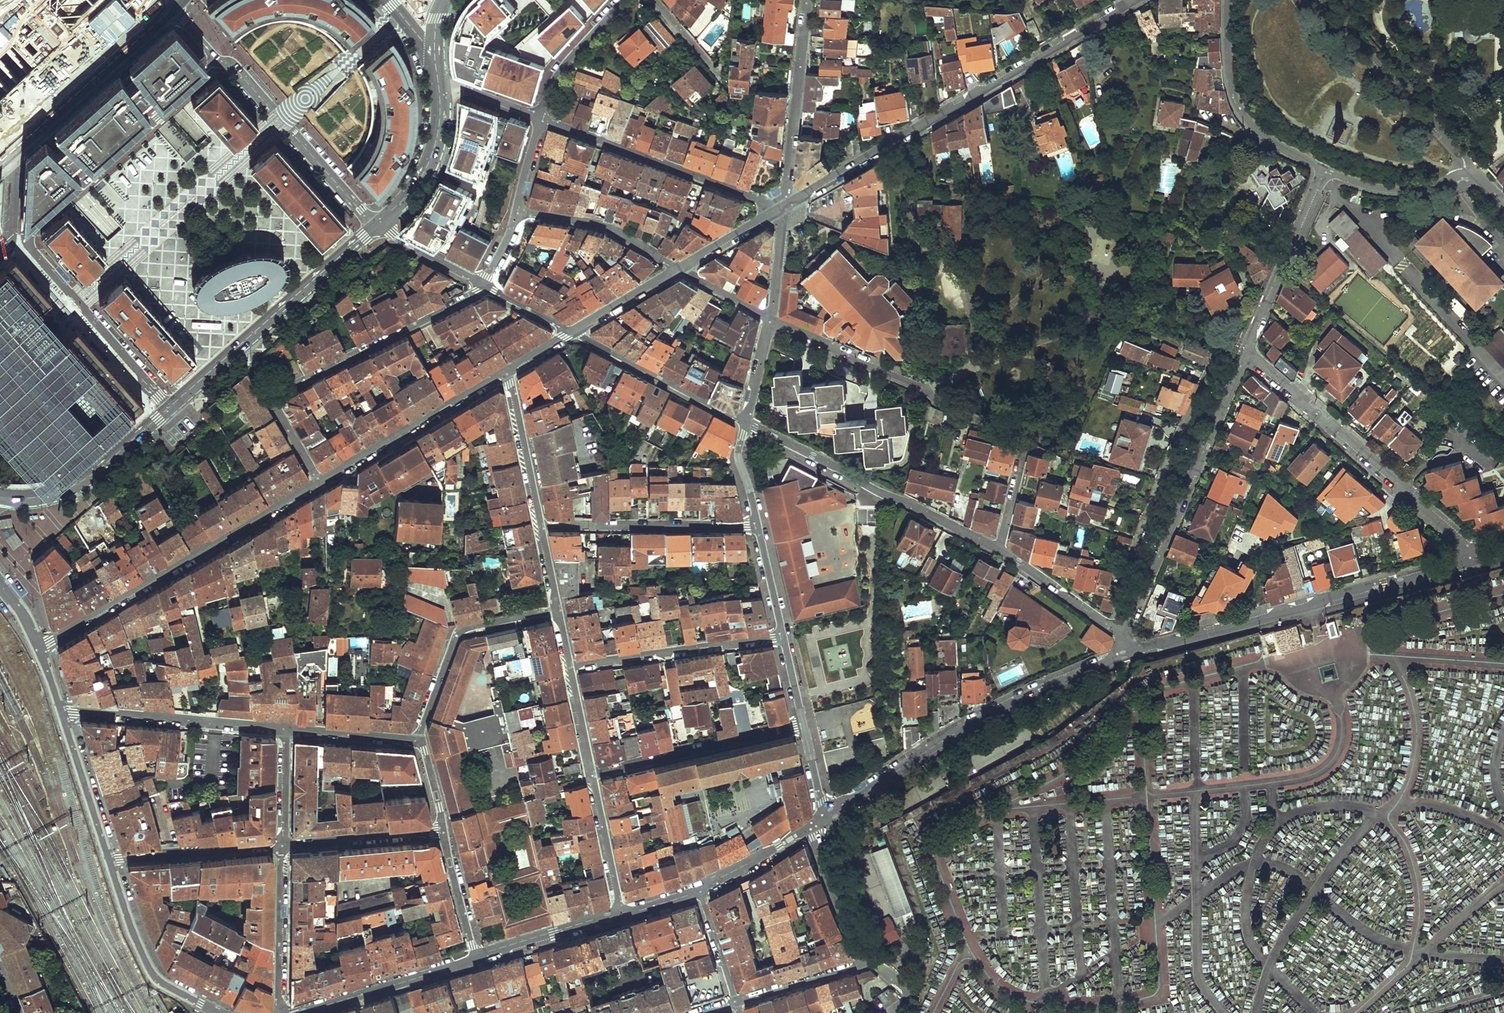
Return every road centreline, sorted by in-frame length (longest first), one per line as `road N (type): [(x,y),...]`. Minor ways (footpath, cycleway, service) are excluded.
road 1 (residential): [(221,66),(28,237),(170,408)]
road 2 (residential): [(784,207),(1135,0)]
road 3 (residential): [(772,320),(1021,442),(997,549)]
road 4 (residential): [(1127,654),(1472,560)]
road 5 (residential): [(828,814),(1000,708),(1127,654)]
road 6 (residential): [(484,286),(270,401),(319,482)]
road 7 (residential): [(38,645),(319,482)]
road 8 (residential): [(1245,354),(1463,542),(1472,560)]
road 9 (residential): [(1121,631),(1245,354)]
road 10 (residential): [(997,549),(746,423)]
road 11 (primary): [(170,408),(378,226)]
road 12 (residential): [(541,118),(784,207)]
road 13 (primary): [(173,10),(0,168)]
road 14 (residential): [(1319,0),(1457,151),(1464,174)]
road 15 (residential): [(378,226),(237,70),(221,66)]
road 16 (residential): [(61,713),(286,728)]
road 17 (residential): [(419,741),(458,633),(558,609)]
road 18 (residential): [(803,723),(592,774)]
road 19 (residential): [(541,526),(758,526)]
road 20 (residential): [(319,482),(506,372)]
road 21 (residential): [(1326,170),(1262,134),(1242,110),(1231,80),(1228,0)]
road 22 (residential): [(783,635),(569,667)]
road 23 (residential): [(784,207),(805,0)]
road 24 (residential): [(1245,354),(1326,170)]
road 25 (primary): [(0,495),(72,486),(170,408)]
road 26 (residential): [(109,861),(157,977),(220,1012)]
road 27 (residential): [(746,423),(572,331)]
road 28 (residential): [(296,1012),(475,959)]
road 29 (residential): [(679,267),(593,224),(516,212)]
road 30 (residential): [(282,846),(109,861)]
road 31 (residential): [(277,1012),(282,846)]
road 32 (residential): [(443,832),(282,846)]
road 33 (residential): [(506,372),(541,526)]
road 34 (residential): [(61,713),(109,861)]
road 35 (residential): [(475,959),(621,914)]
road 36 (primary): [(378,226),(424,173),(440,93)]
road 37 (residential): [(1121,631),(997,549)]
road 38 (residential): [(809,826),(869,962)]
road 39 (residential): [(626,0),(569,60),(541,118)]
road 40 (residential): [(592,774),(621,914)]
road 41 (residential): [(1464,174),(1391,190),(1326,170)]
road 42 (residential): [(735,1002),(869,962)]
road 43 (residential): [(286,728),(419,741)]
road 44 (residential): [(475,959),(443,832)]
road 45 (residential): [(700,890),(809,826)]
road 46 (residential): [(572,331),(679,267)]
road 47 (residential): [(484,286),(378,226)]
road 48 (residential): [(679,267),(784,207)]

